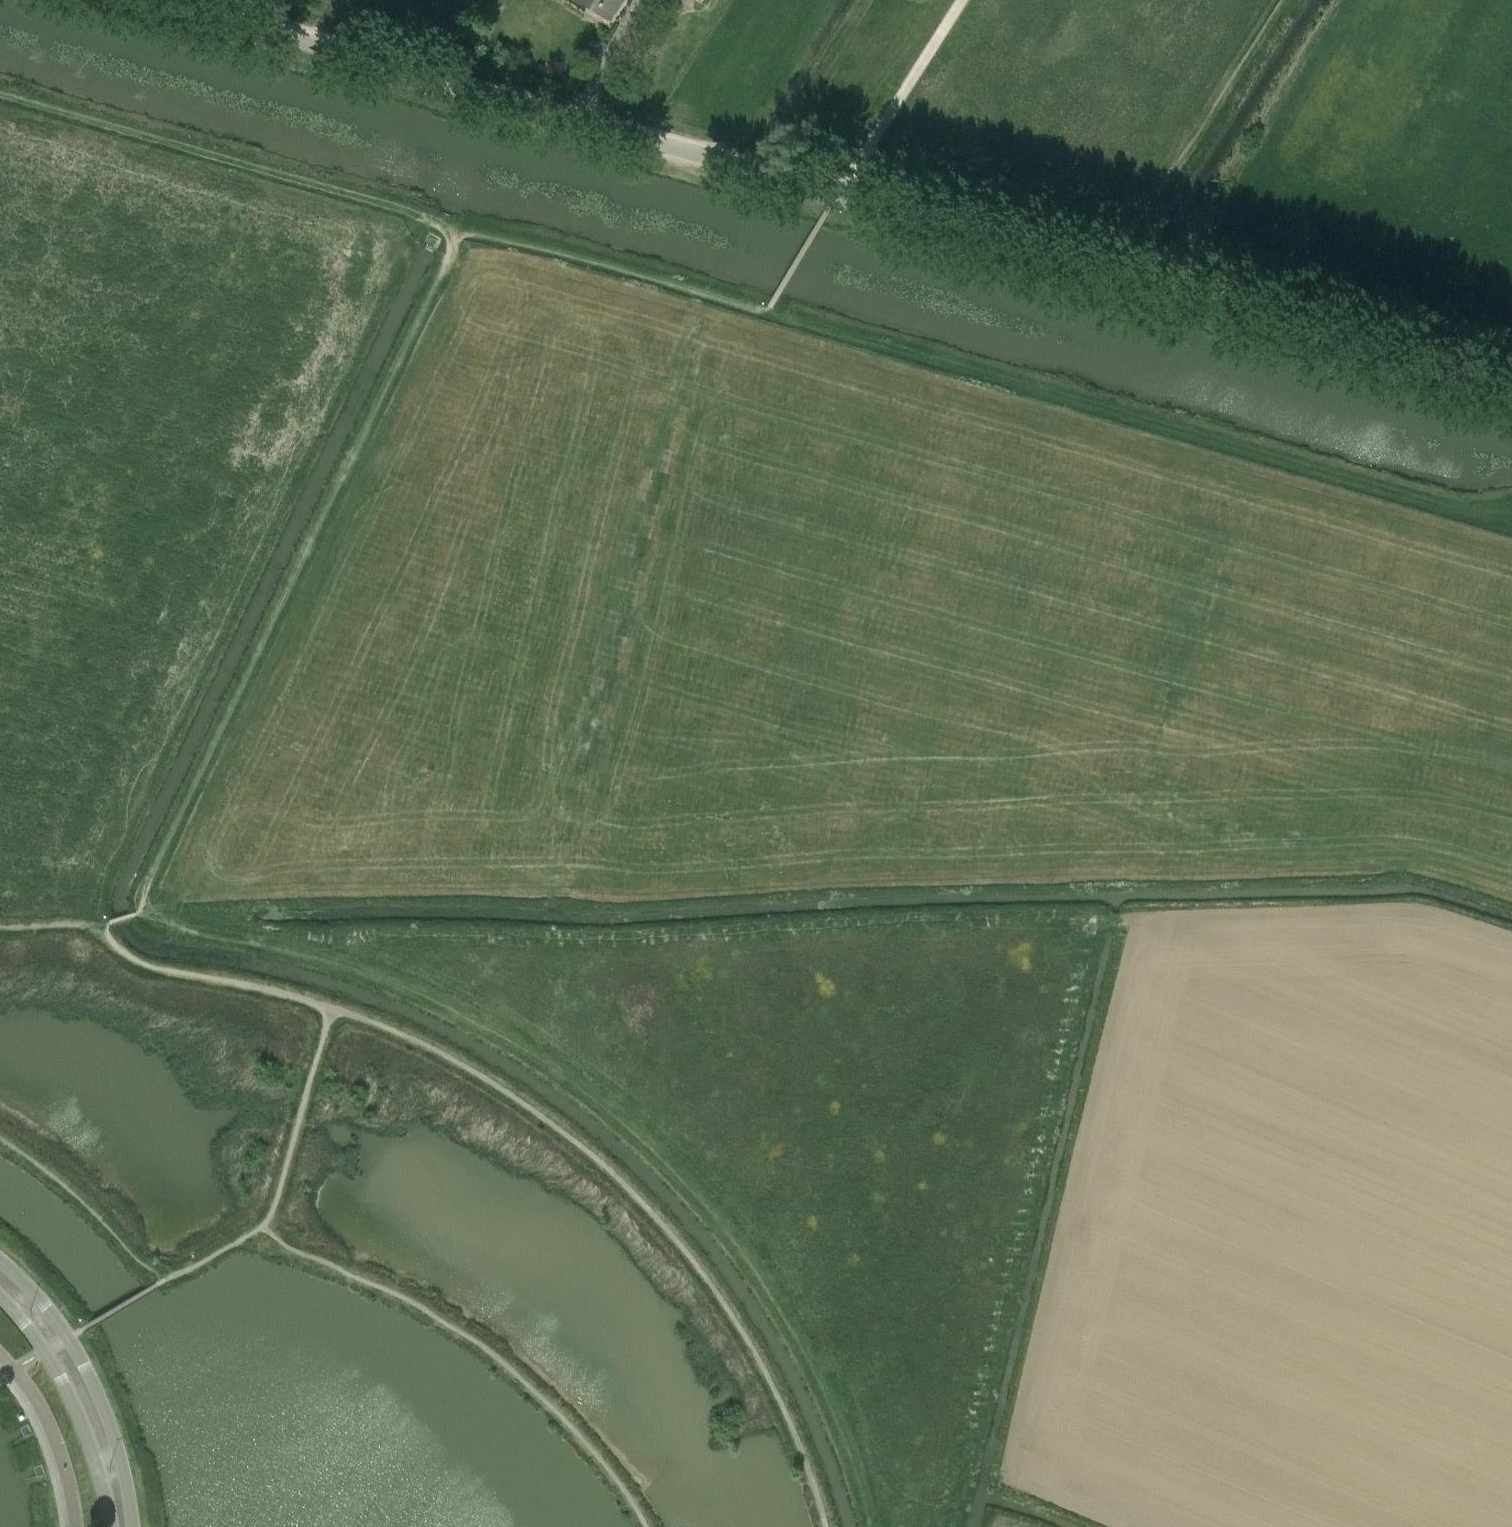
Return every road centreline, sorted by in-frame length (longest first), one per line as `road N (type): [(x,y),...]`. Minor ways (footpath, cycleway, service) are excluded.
road 1 (tertiary): [(1511,388),(164,0)]
road 2 (tertiary): [(123,1526),(75,1372),(0,1273)]

